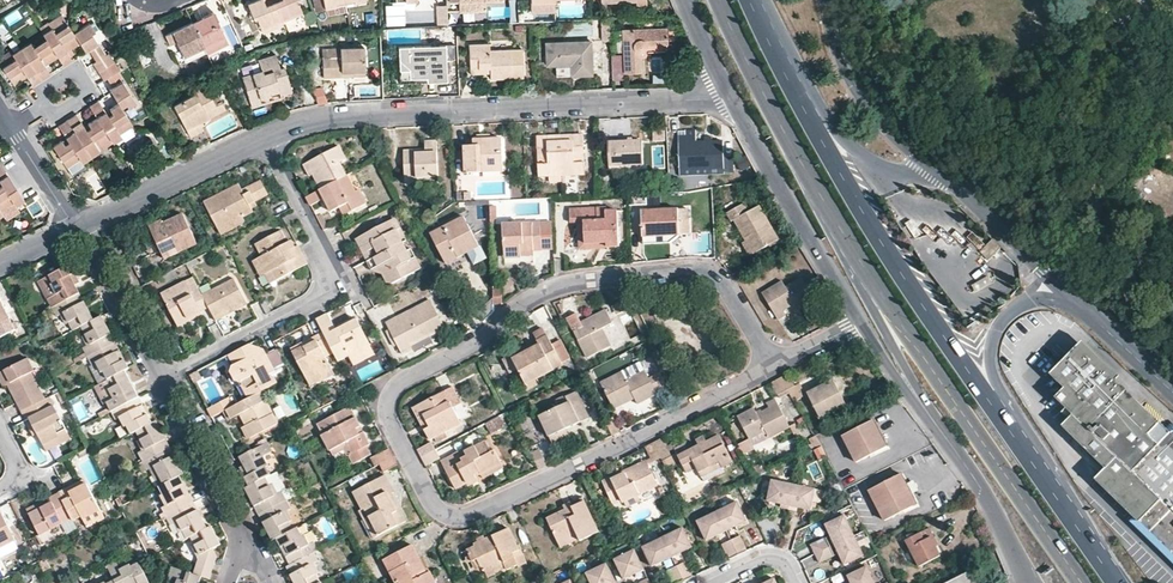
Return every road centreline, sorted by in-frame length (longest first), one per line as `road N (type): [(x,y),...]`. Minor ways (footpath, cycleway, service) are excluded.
road 1 (residential): [(774,365),(724,284),(695,269),(554,288),(473,349),(392,394),(389,423),(444,514),(470,514),(579,463)]
road 2 (primary): [(1054,494),(857,203),(749,0)]
road 3 (residential): [(267,137),(355,115),(705,98),(727,88)]
road 4 (residential): [(159,381),(324,293),(334,278),(267,137)]
road 5 (primary): [(883,295),(1081,582)]
road 6 (primary): [(718,0),(883,295)]
road 7 (primary): [(1054,494),(995,381),(991,344),(998,326),(1029,298),(1089,315)]
road 8 (residential): [(727,88),(860,323)]
road 9 (primary): [(925,166),(911,173),(888,168),(846,143),(752,0)]
road 10 (primary): [(883,295),(882,322),(906,370),(992,507)]
road 11 (residential): [(860,323),(992,507)]
road 12 (residential): [(925,166),(1089,315)]
road 13 (residential): [(579,463),(774,365)]
road 14 (residential): [(78,229),(267,137)]
road 15 (residential): [(823,0),(841,66),(885,129),(925,166)]
road 16 (residential): [(248,547),(159,381)]
road 17 (residential): [(159,381),(78,229)]
road 18 (residential): [(78,229),(12,126)]

